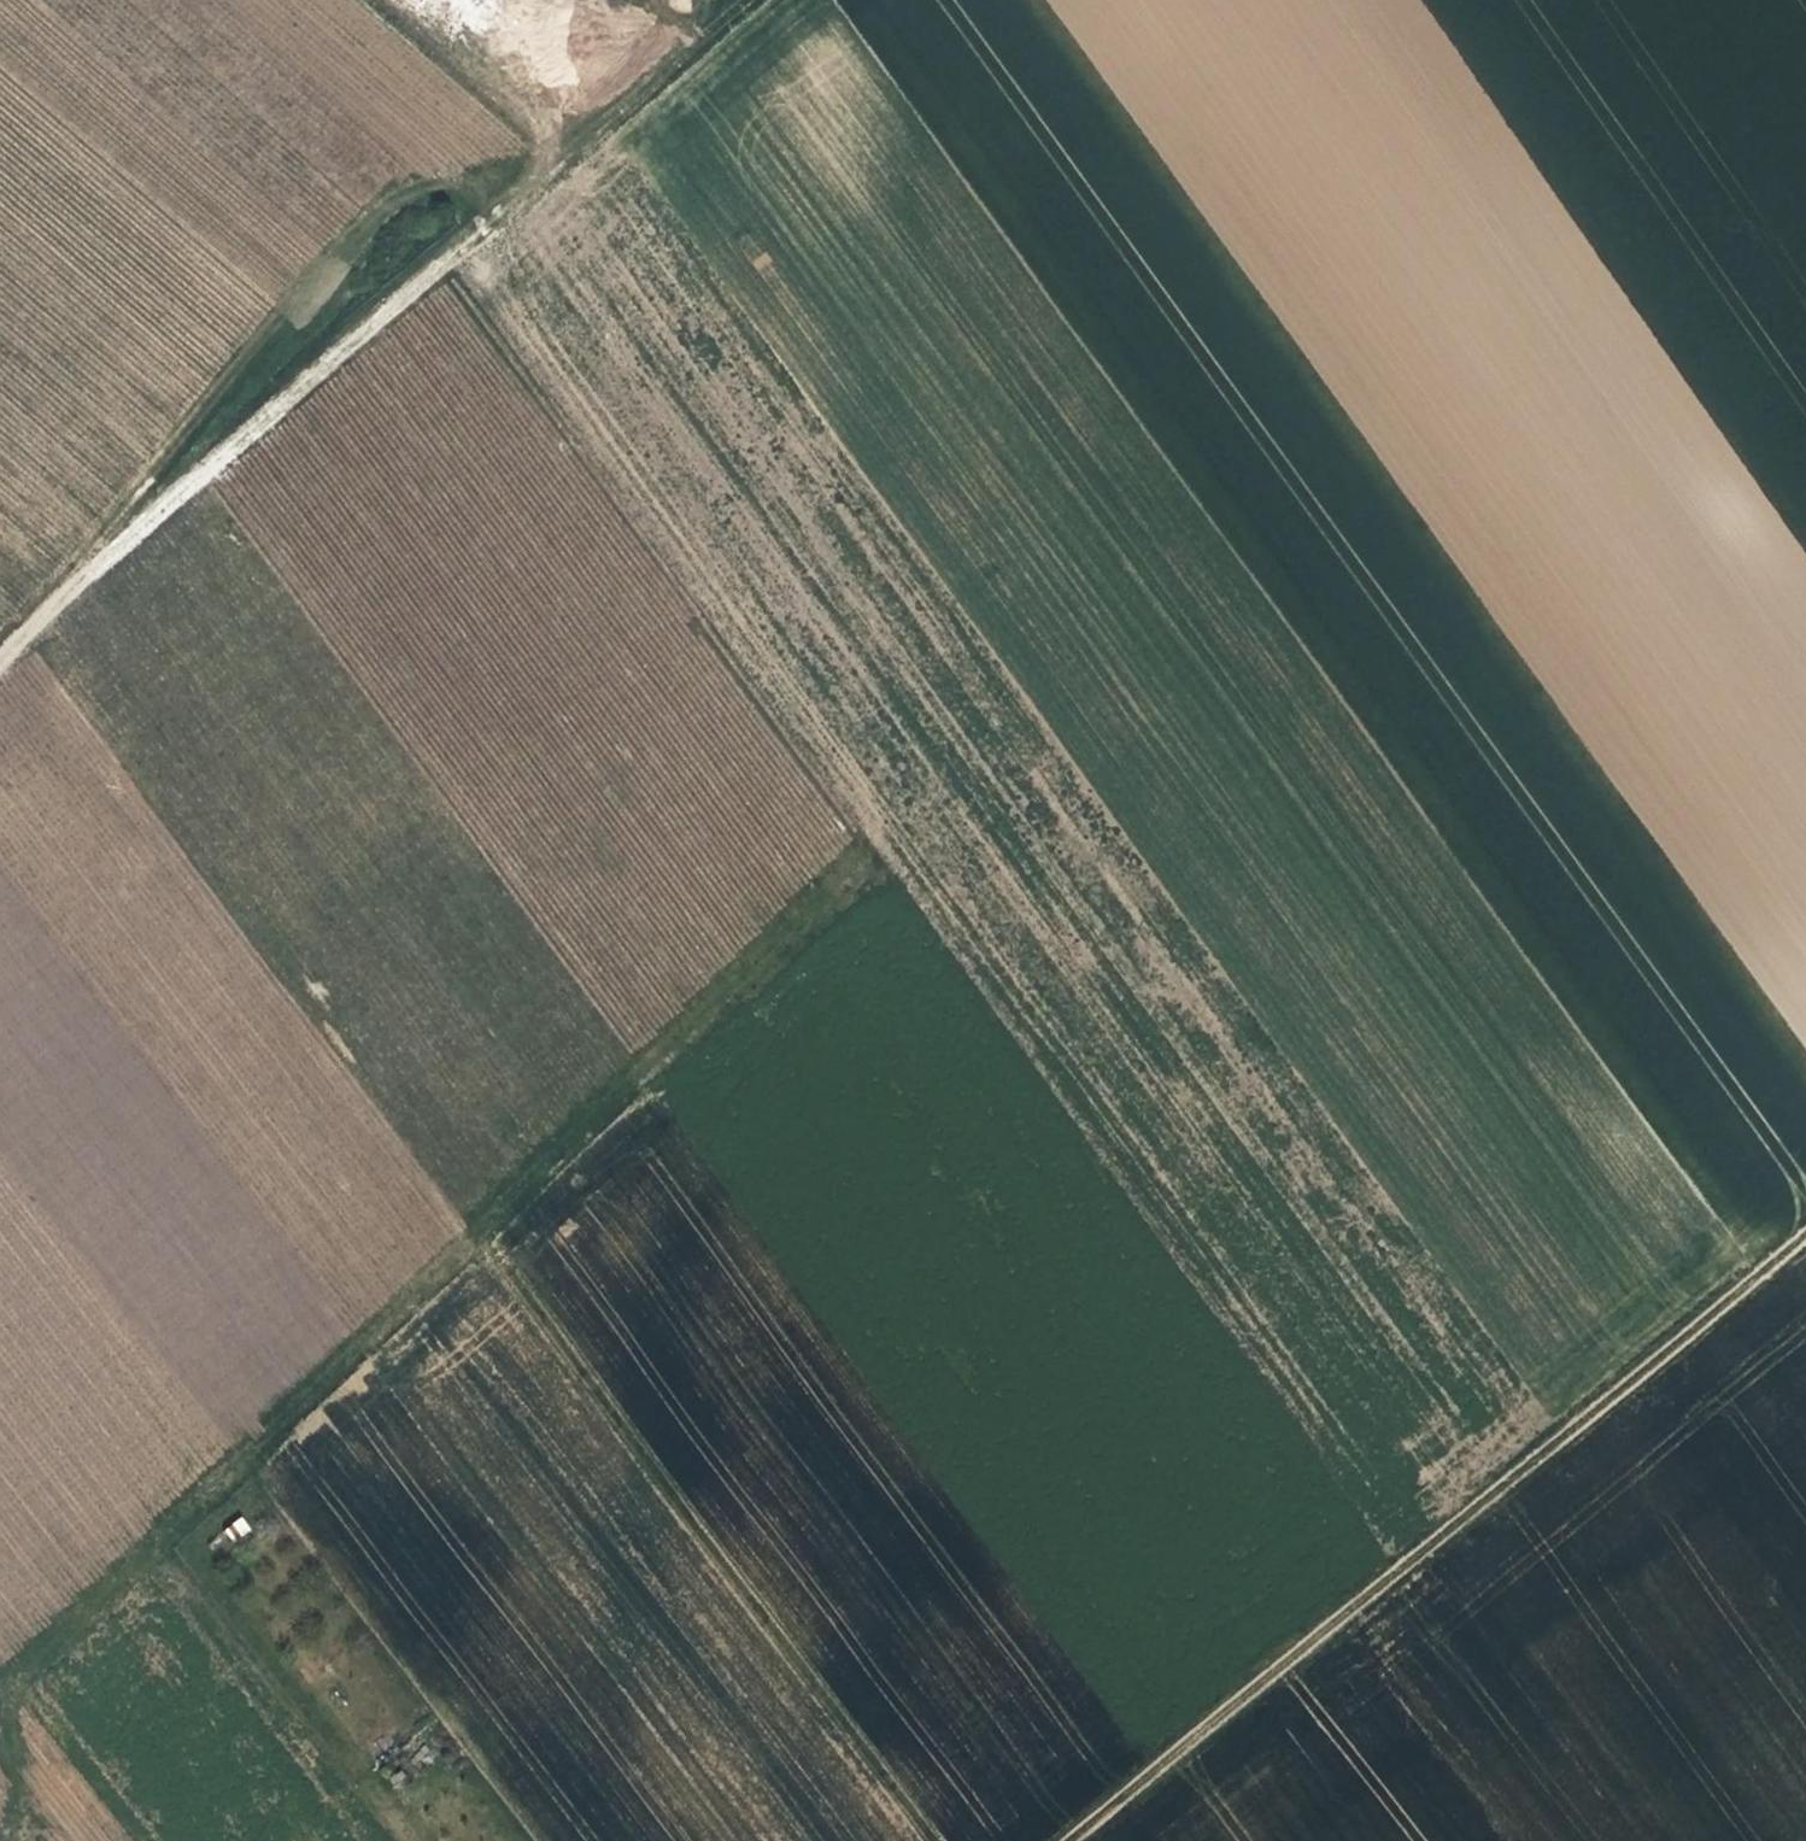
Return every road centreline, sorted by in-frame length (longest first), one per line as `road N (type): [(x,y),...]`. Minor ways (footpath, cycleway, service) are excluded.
road 1 (track): [(750,0),(107,556),(0,666)]
road 2 (track): [(1805,1229),(1063,1840)]

